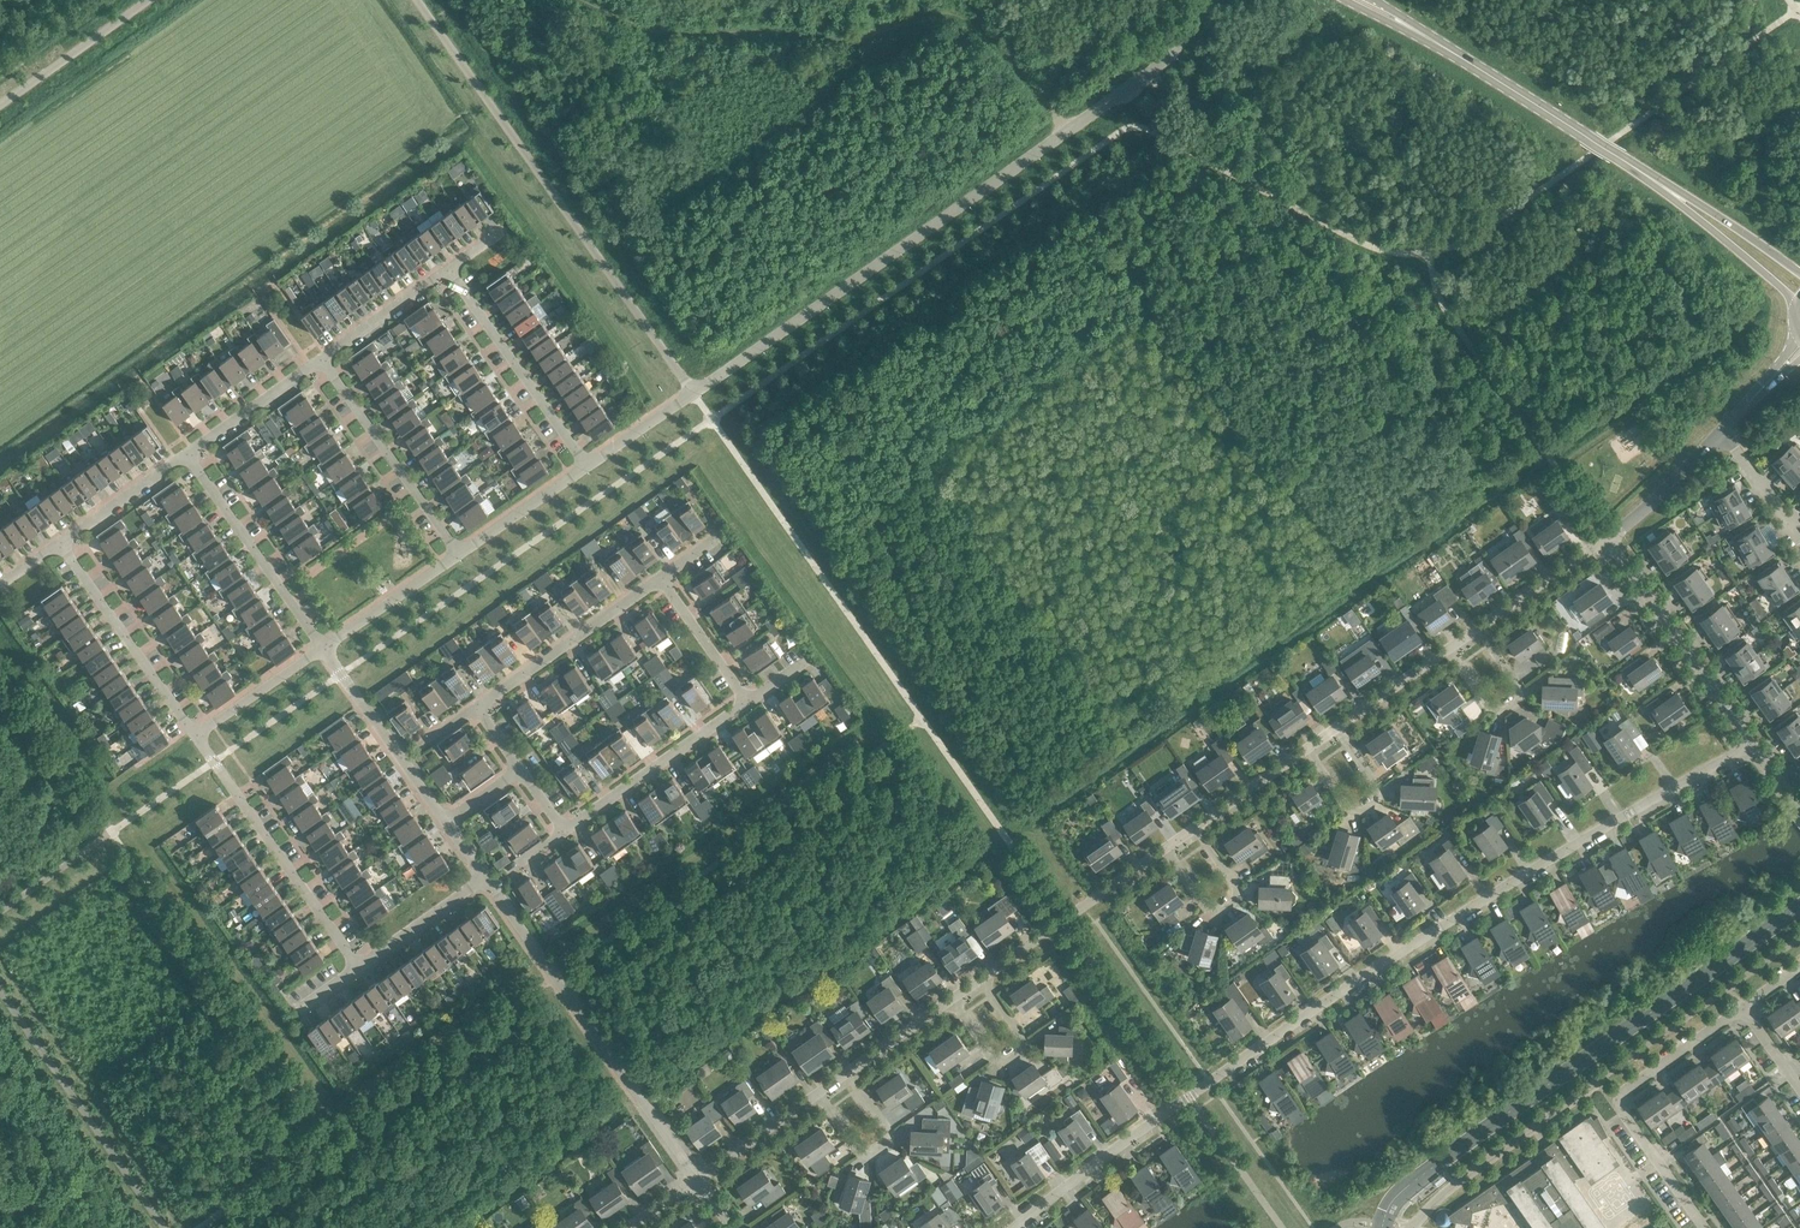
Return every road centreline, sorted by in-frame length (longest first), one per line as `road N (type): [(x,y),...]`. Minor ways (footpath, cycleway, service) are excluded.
road 1 (residential): [(1752,747),(1438,929),(1235,1065),(1015,1227)]
road 2 (residential): [(1207,0),(1178,48),(1152,72),(694,393)]
road 3 (residential): [(694,393),(414,0)]
road 4 (residential): [(697,1179),(485,877)]
road 5 (residential): [(1704,1227),(1619,1101),(1744,1009)]
road 6 (secondary): [(1670,192),(1413,29)]
road 7 (residential): [(359,967),(195,736)]
road 8 (residential): [(1607,539),(1752,747)]
road 9 (residential): [(586,466),(449,269)]
road 10 (residential): [(459,555),(322,358)]
road 11 (residential): [(323,648),(186,454)]
road 12 (residential): [(195,736),(60,543)]
road 13 (residential): [(981,981),(1165,849)]
road 14 (residential): [(564,831),(749,701)]
road 15 (residential): [(477,708),(659,579)]
road 16 (residential): [(445,821),(323,648)]
road 17 (residential): [(1196,827),(1237,886),(1236,903),(1220,913),(1205,906),(1165,849)]
road 18 (residential): [(1478,628),(1515,683),(1518,704),(1505,712),(1486,703),(1448,650)]
road 19 (residential): [(849,1072),(888,1130),(888,1145),(875,1154),(859,1152),(819,1093)]
road 20 (residential): [(0,106),(150,0)]
road 21 (residential): [(1337,729),(1377,786),(1375,803),(1348,806),(1308,750)]
road 22 (residential): [(981,981),(1019,1033),(1018,1050),(996,1057),(952,1002)]
road 23 (secondary): [(1670,192),(1797,302)]
road 24 (residential): [(186,454),(322,358)]
road 25 (residential): [(323,648),(459,555)]
road 26 (residential): [(1607,539),(1722,429)]
road 27 (residential): [(1478,628),(1607,539)]
road 28 (residential): [(195,736),(323,648)]
road 29 (residential): [(322,358),(449,269)]
road 30 (residential): [(459,555),(586,466)]
road 31 (residential): [(359,967),(485,877)]
road 32 (residential): [(60,543),(186,454)]
road 33 (secondary): [(1799,273),(1670,192)]
road 34 (residential): [(749,701),(659,579)]
road 35 (residential): [(697,1179),(819,1093)]
road 36 (residential): [(1799,543),(1722,429)]
road 37 (residential): [(1337,729),(1448,650)]
road 38 (residential): [(1196,827),(1308,750)]
road 39 (residential): [(586,466),(694,393)]
road 40 (residential): [(849,1072),(952,1002)]

